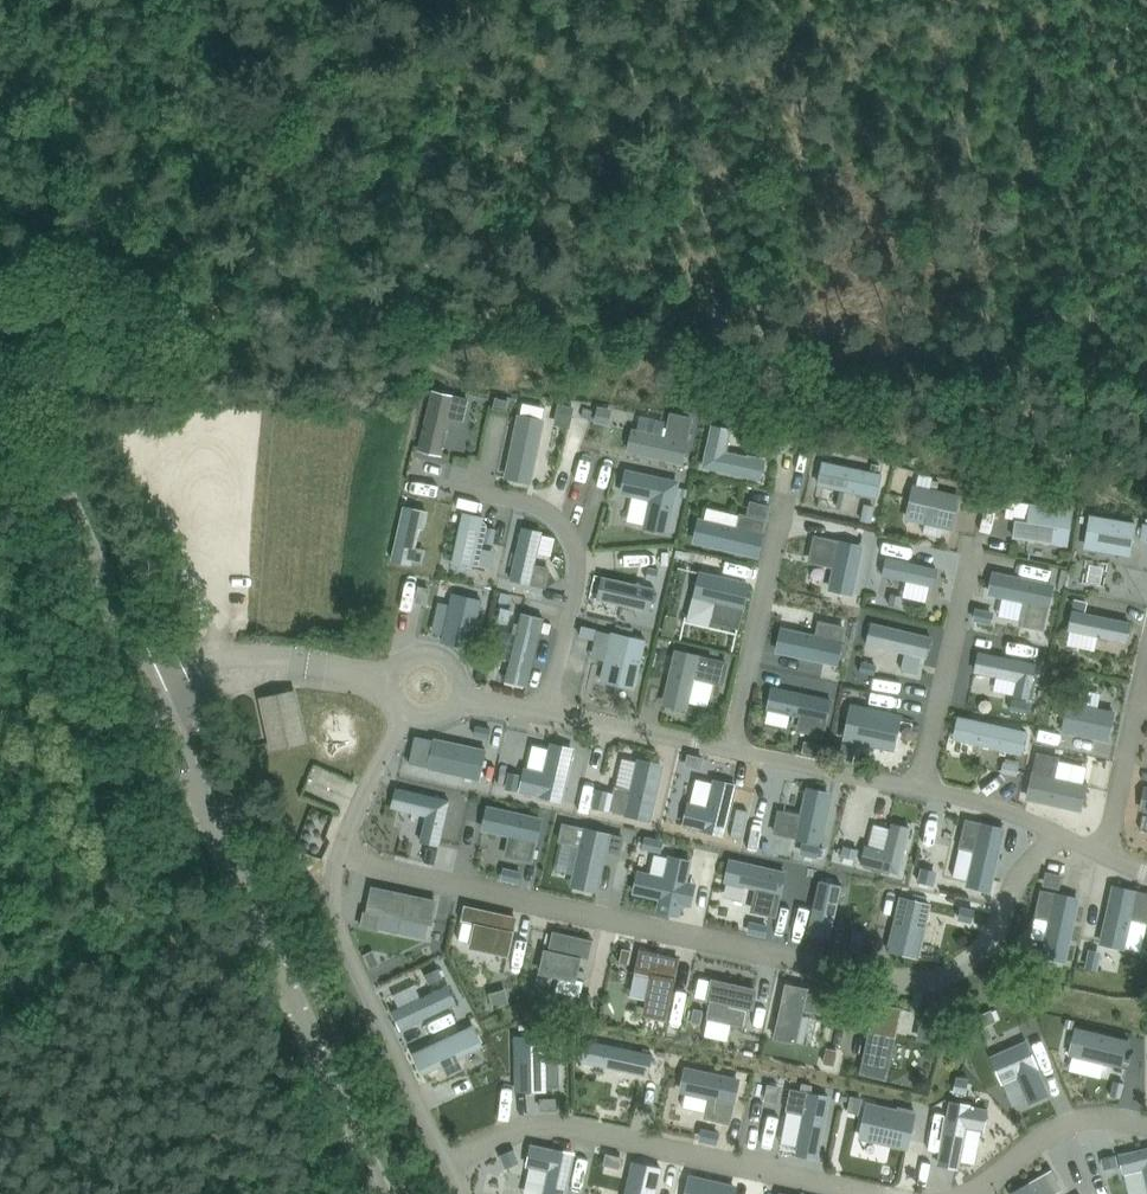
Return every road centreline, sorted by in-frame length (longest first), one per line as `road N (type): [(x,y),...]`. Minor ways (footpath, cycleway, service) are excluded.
road 1 (tertiary): [(383,1193),(0,353)]
road 2 (track): [(221,838),(134,870),(0,940)]

